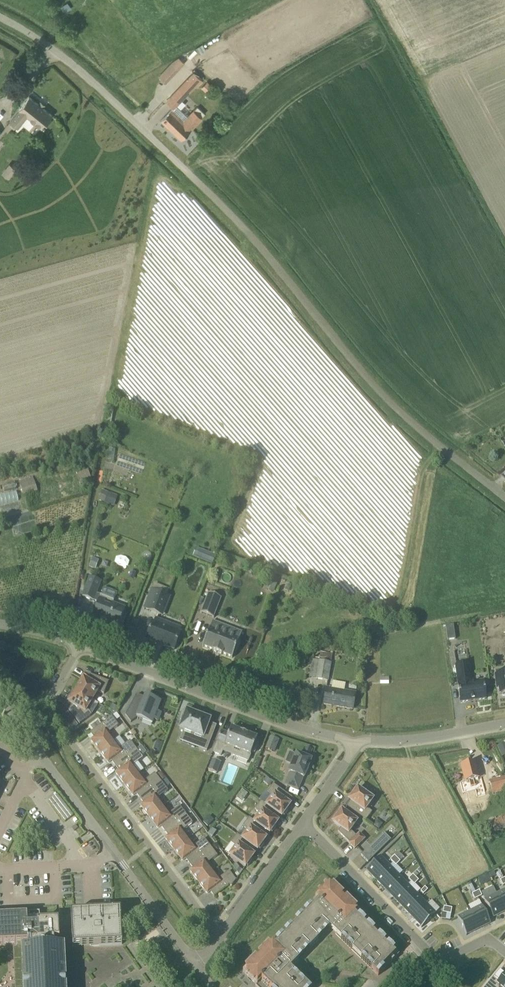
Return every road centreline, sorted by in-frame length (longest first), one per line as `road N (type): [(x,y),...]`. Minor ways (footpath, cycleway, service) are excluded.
road 1 (unclassified): [(504,500),(389,408),(267,262),(107,94),(45,39),(0,16)]
road 2 (residential): [(80,645),(47,710),(221,940)]
road 3 (residential): [(200,960),(187,953),(0,694)]
road 4 (residential): [(354,746),(294,732),(80,645)]
road 5 (residential): [(303,826),(434,958),(480,942),(504,951)]
road 6 (residential): [(504,728),(388,749),(354,746)]
road 7 (residential): [(303,826),(221,940)]

